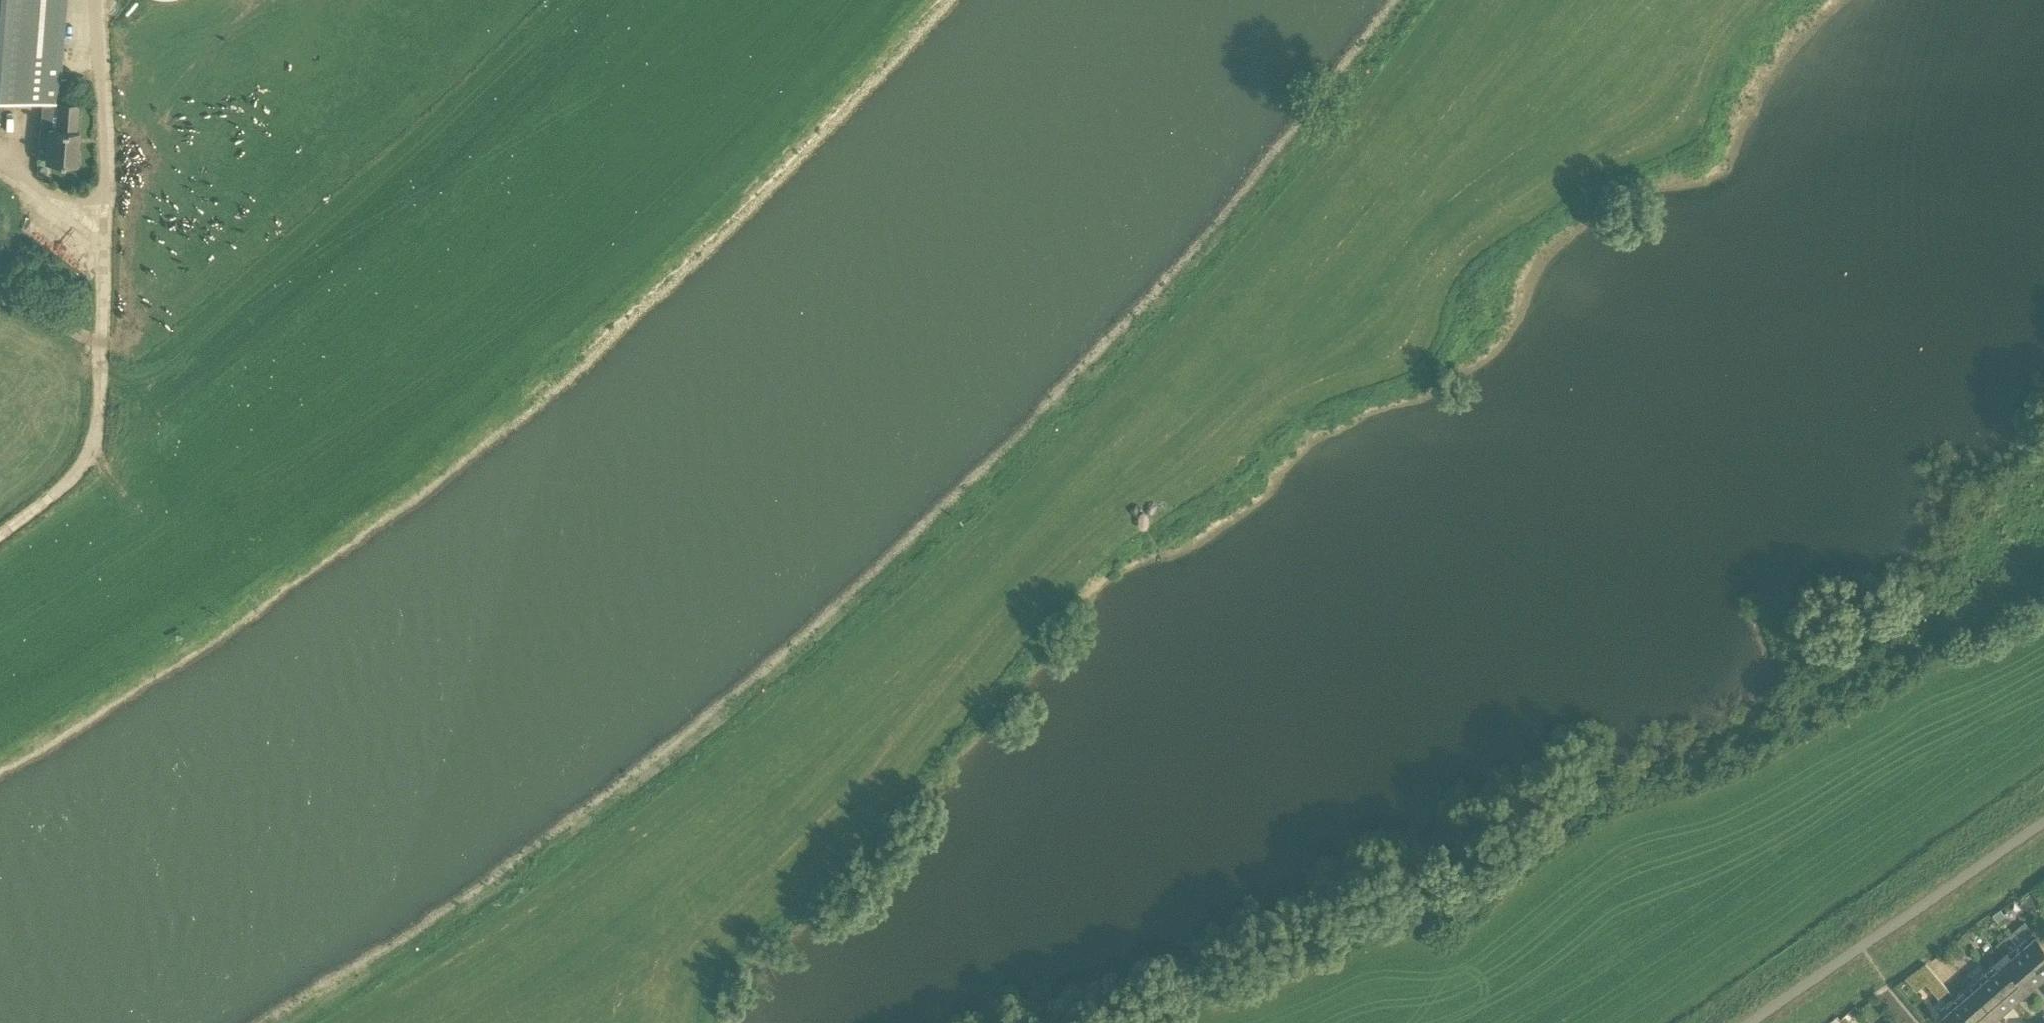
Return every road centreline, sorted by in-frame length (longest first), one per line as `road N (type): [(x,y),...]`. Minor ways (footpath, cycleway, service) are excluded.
road 1 (track): [(0,532),(84,464),(94,442),(103,328)]

